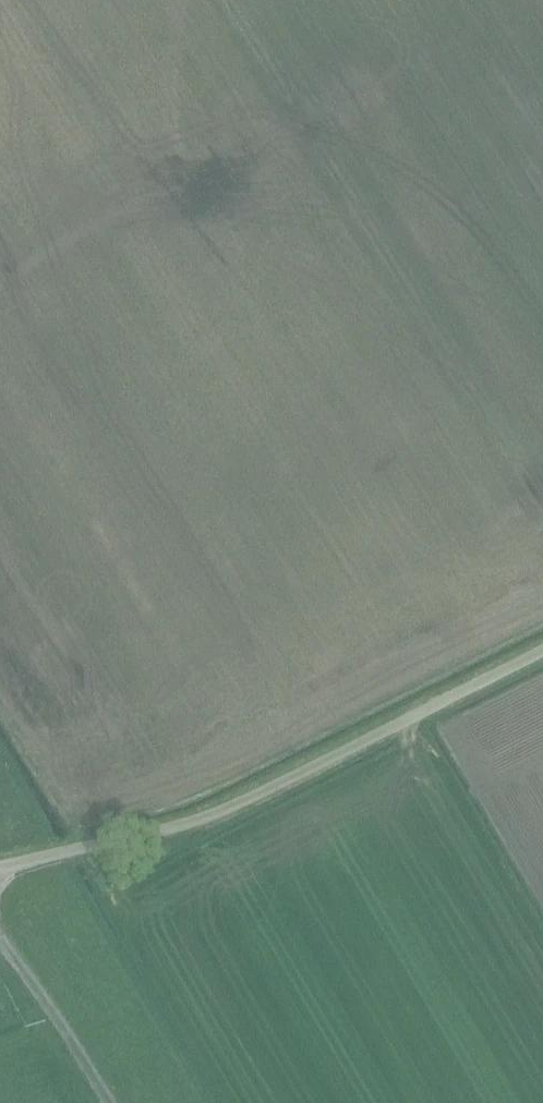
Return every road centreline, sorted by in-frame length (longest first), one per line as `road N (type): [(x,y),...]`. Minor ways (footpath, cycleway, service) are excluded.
road 1 (track): [(0,873),(202,825),(542,656)]
road 2 (track): [(114,1102),(0,931)]

